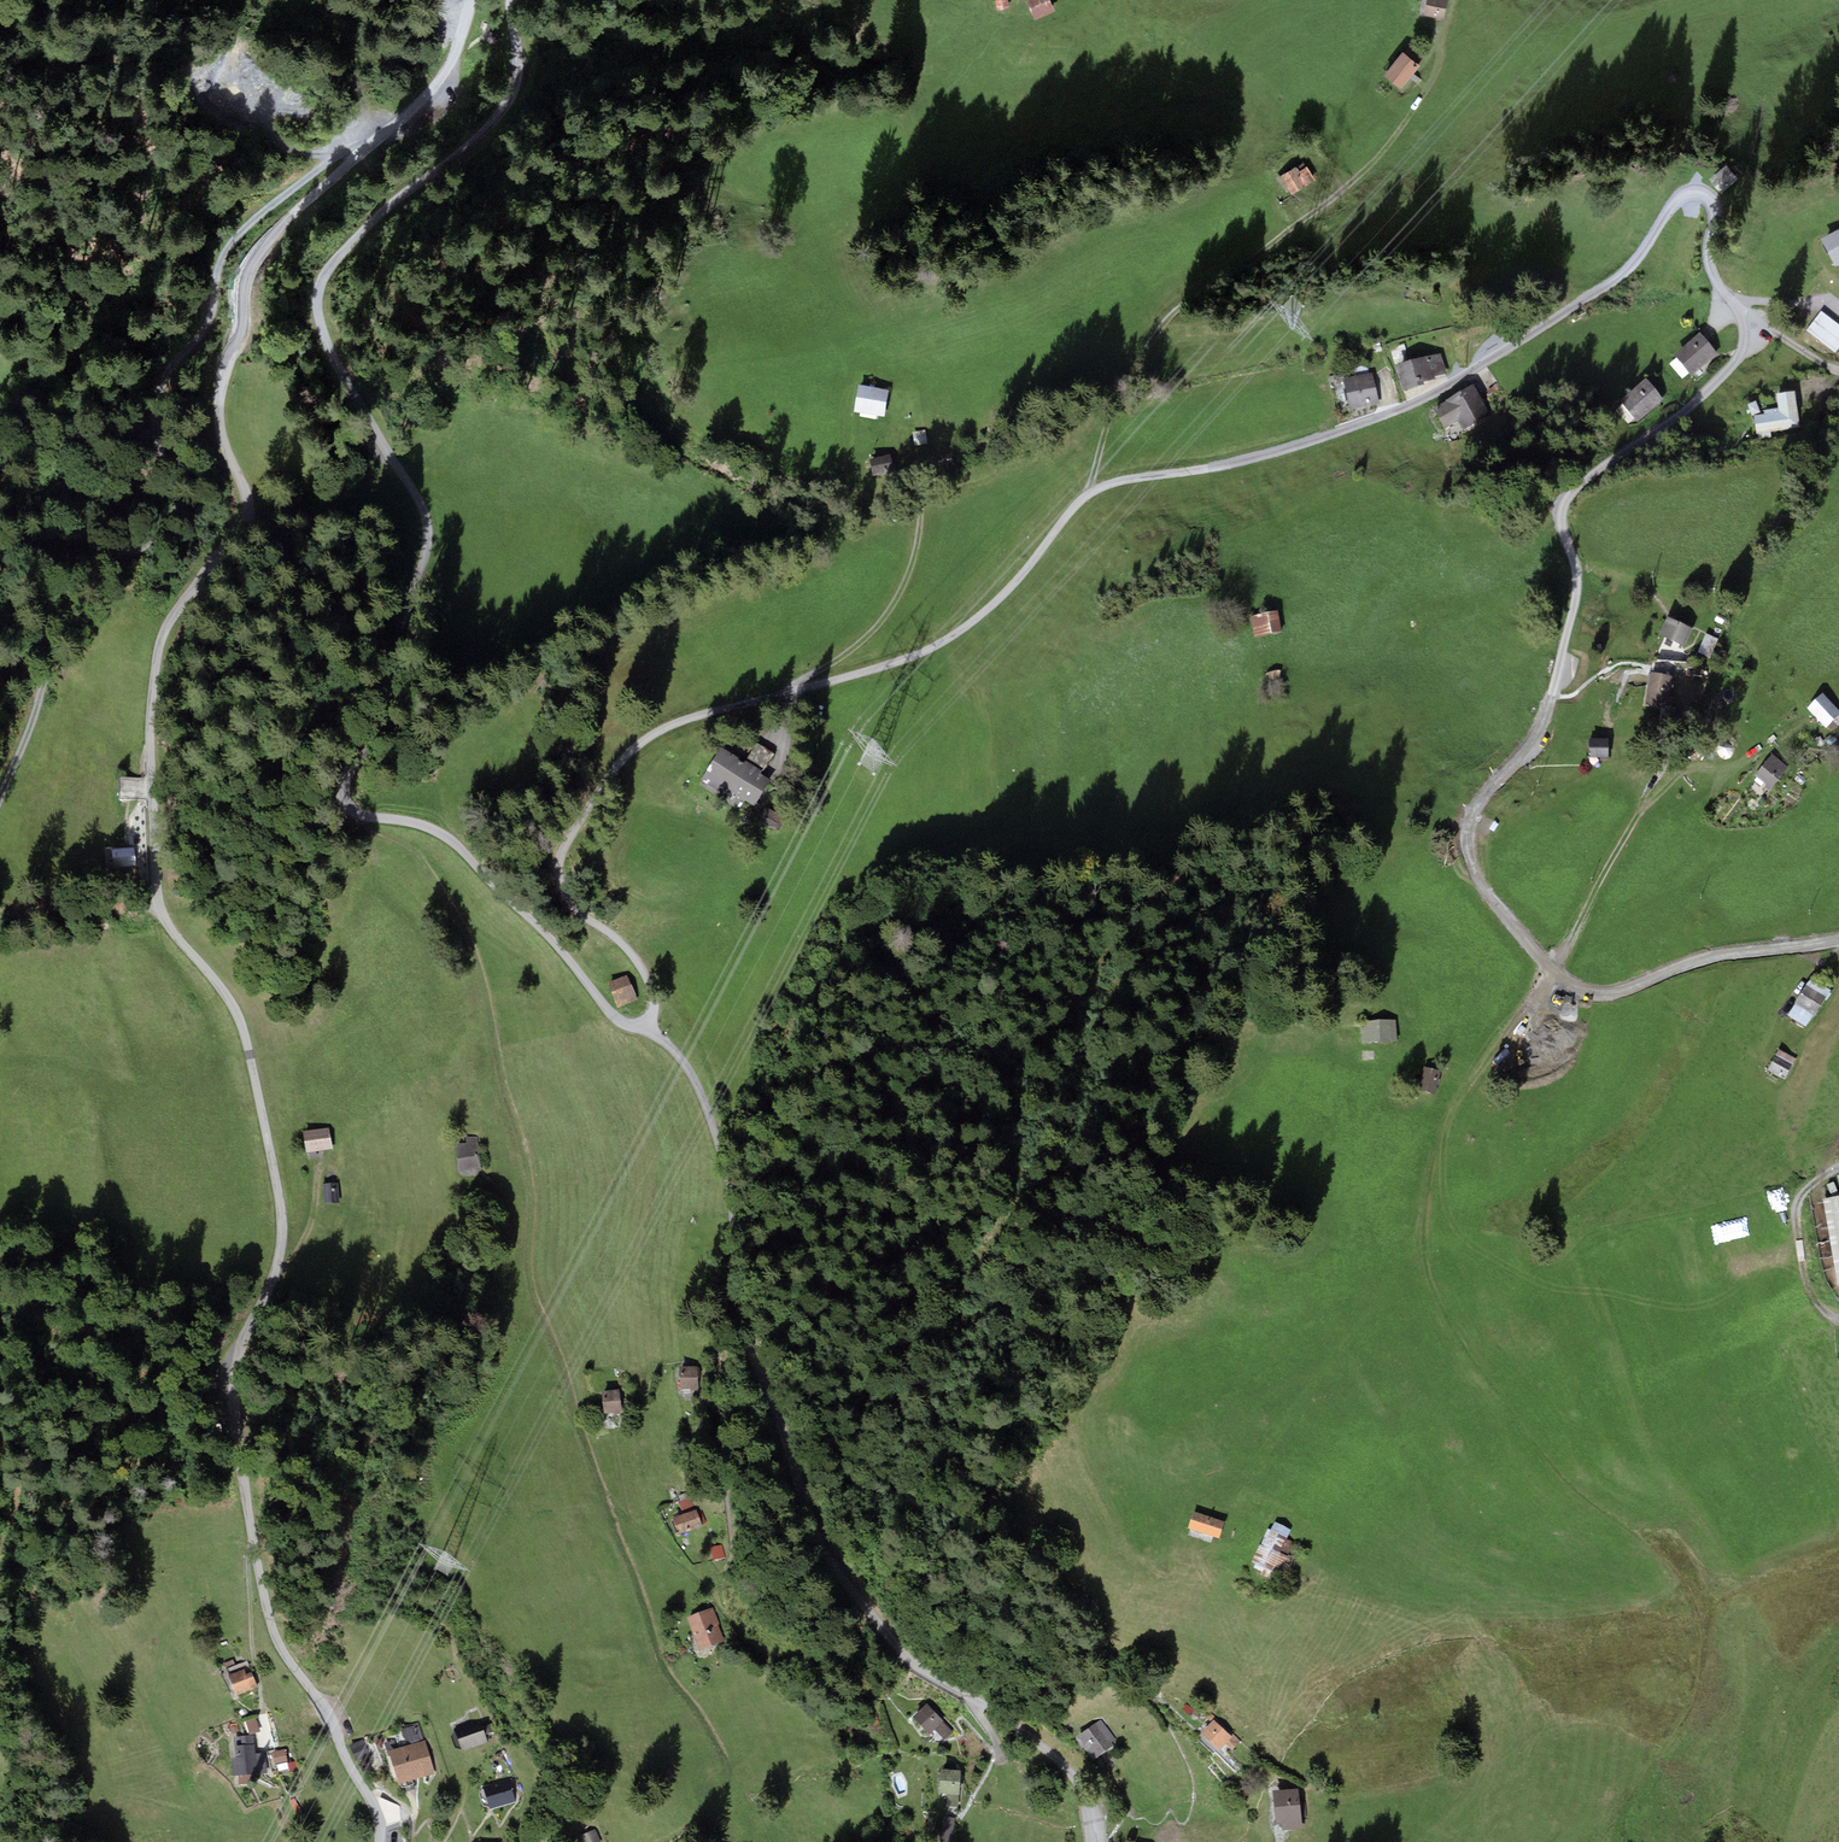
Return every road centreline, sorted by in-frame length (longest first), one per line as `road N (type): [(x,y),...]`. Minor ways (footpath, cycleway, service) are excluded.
road 1 (unclassified): [(1838,939),(1733,951),(1598,993),(1552,970),(1473,867),(1472,818),(1538,733),(1549,702),(1574,600),(1564,505),(1687,409),(1740,350),(1744,329),(1709,257),(1711,199),(1699,192),(1668,207),(1632,263),(1603,288),(1408,406),(1221,465),(1099,487),(1011,585),(950,638),(905,659),(698,716),(634,747),(607,776),(563,876),(581,914),(639,964),(653,1005),(647,1028)]
road 2 (unclassified): [(379,1841),(372,1802),(322,1705),(282,1651),(264,1596),(239,1453),(236,1376),(277,1262),(281,1210),(235,1012),(160,909),(154,679),(163,632),(239,533),(247,512),(218,409),(242,273),(443,74),(468,0)]
road 3 (unclassified): [(647,1028),(611,1015),(549,936),(456,845),(417,824),(362,815),(344,792),(348,768),(374,728),(428,535),(417,497),(325,340),(317,288),(364,227),(497,117),(519,60),(512,0)]
road 4 (track): [(362,815),(417,856),(472,950),(527,1163),(529,1290),(660,1659),(730,1762)]
road 5 (unclassified): [(1090,1841),(1083,1796),(1070,1771),(1001,1715),(893,1645),(827,1556),(749,1342),(736,1207),(710,1100),(690,1065),(647,1028)]
road 6 (track): [(1666,757),(1586,915),(1432,1150),(1416,1243),(1319,1322),(1283,1414),(1259,1516)]
road 7 (track): [(0,797),(69,601),(90,577),(174,524),(176,498),(155,401),(167,370),(206,327),(220,259),(256,216),(369,144)]
road 8 (track): [(1087,495),(1117,401),(1156,336),(1175,312),(1231,292),(1272,243),(1368,168),(1435,77),(1435,25)]
road 9 (track): [(1618,1841),(1691,1704),(1703,1640),(1685,1584),(1585,1498)]
road 10 (track): [(791,690),(886,616),(920,531),(921,474)]
road 11 (track): [(1838,1317),(1828,1315),(1807,1285),(1795,1219),(1810,1184),(1838,1168)]
road 12 (track): [(72,1737),(23,1686),(0,1609)]

